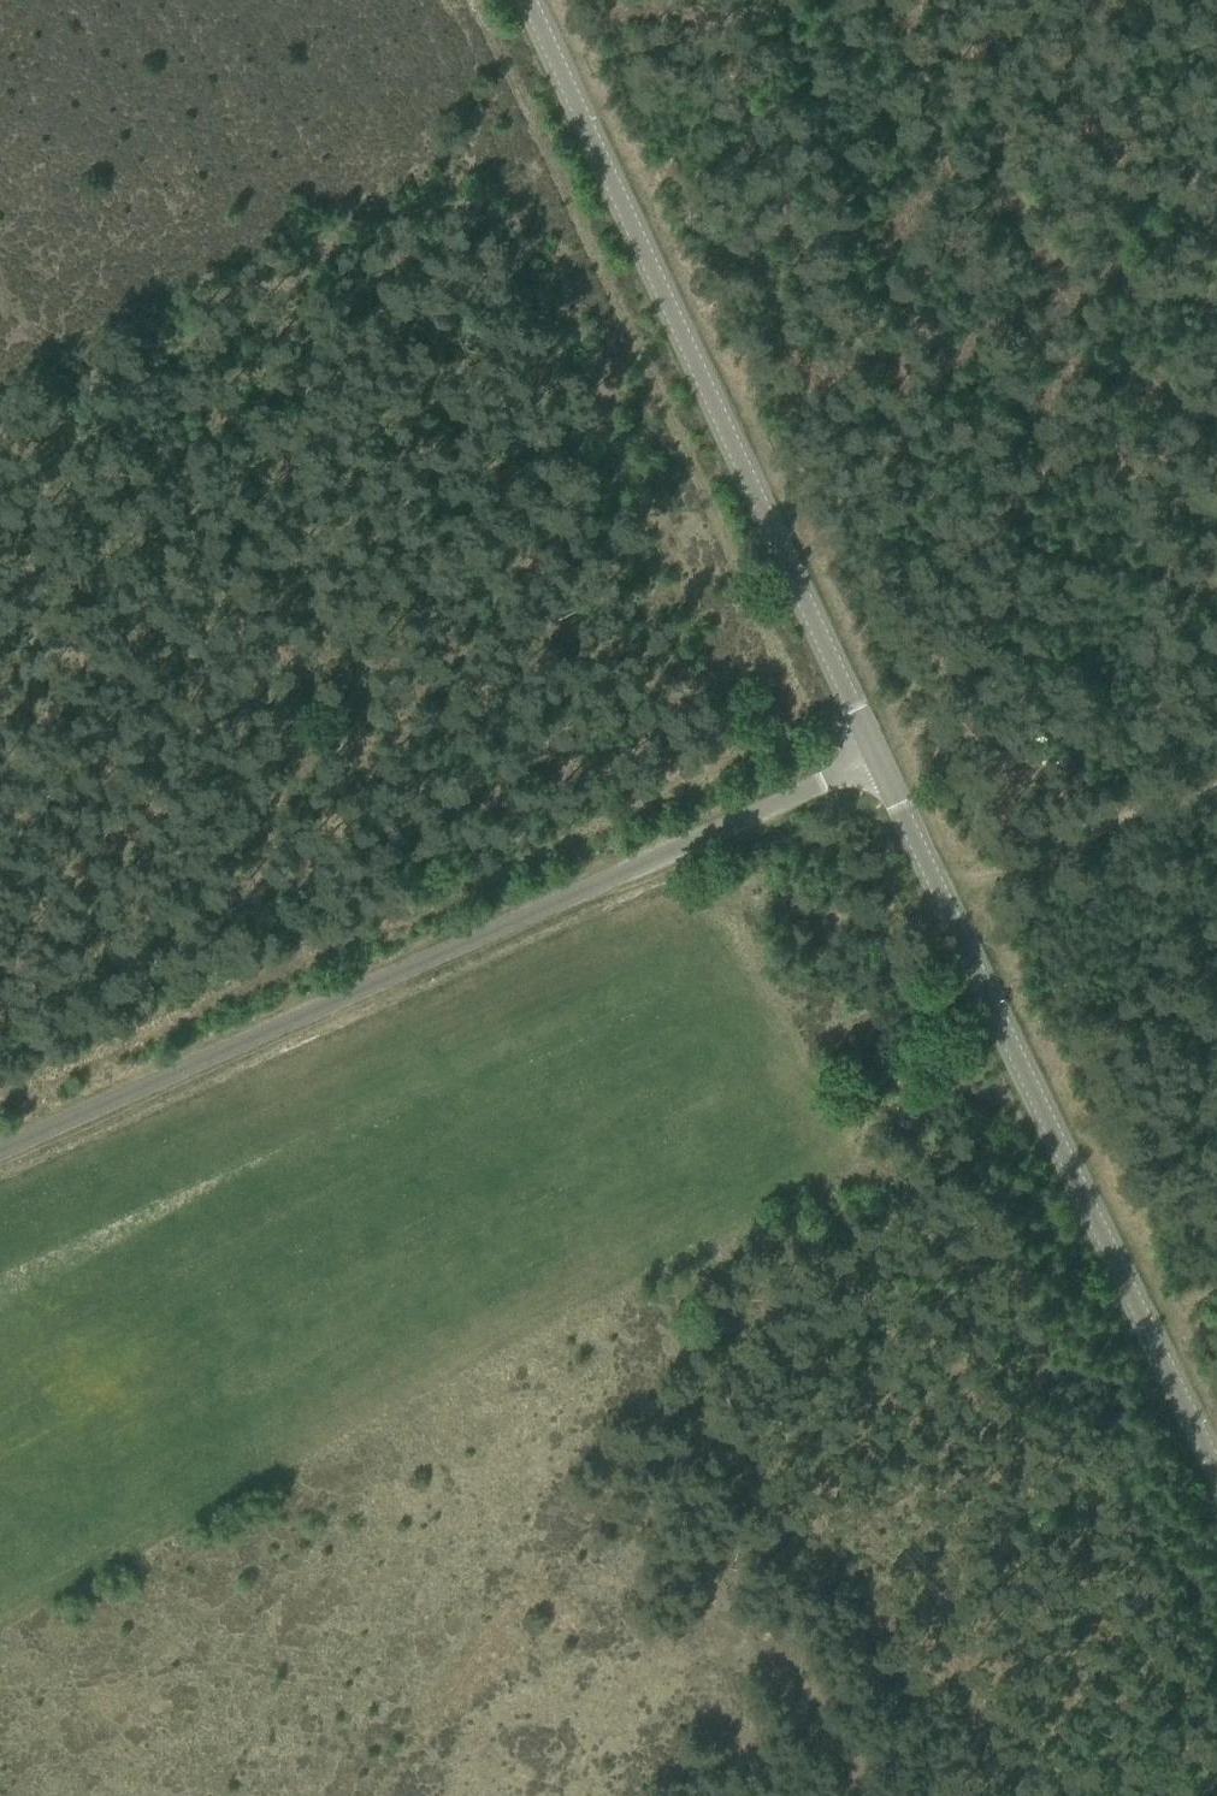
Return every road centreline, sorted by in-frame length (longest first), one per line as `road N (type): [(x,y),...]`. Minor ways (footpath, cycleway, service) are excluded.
road 1 (unclassified): [(0,1150),(876,758)]
road 2 (tertiary): [(876,758),(531,0)]
road 3 (tertiary): [(1216,1474),(876,758)]

